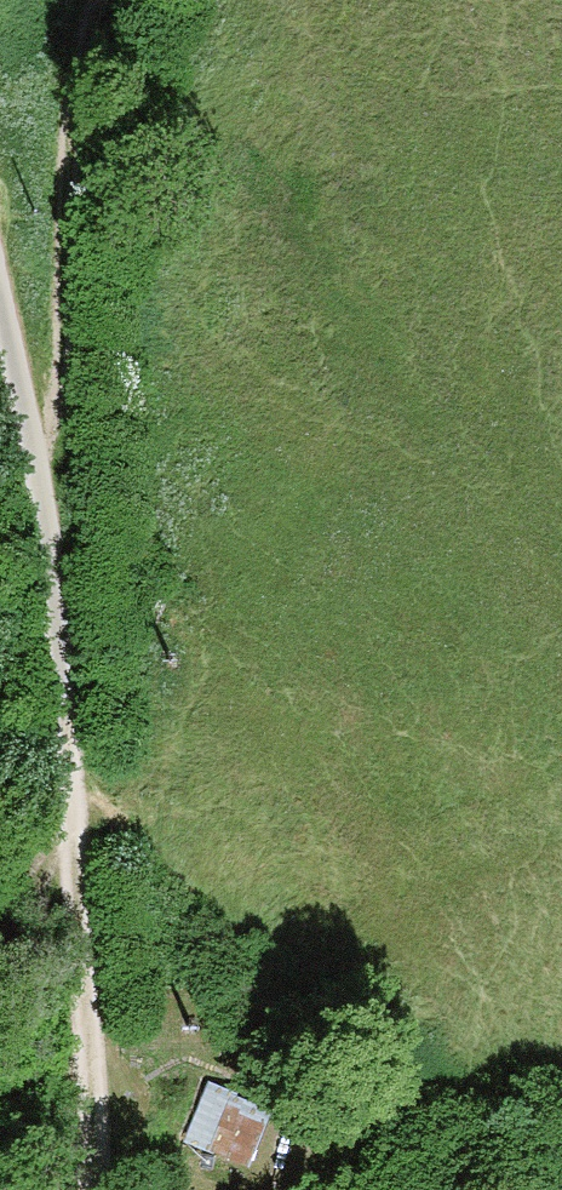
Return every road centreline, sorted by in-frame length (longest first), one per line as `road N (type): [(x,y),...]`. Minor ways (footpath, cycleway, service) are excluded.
road 1 (track): [(64,460),(84,849)]
road 2 (track): [(84,849),(92,1115),(78,1189)]
road 3 (track): [(0,198),(64,460)]

